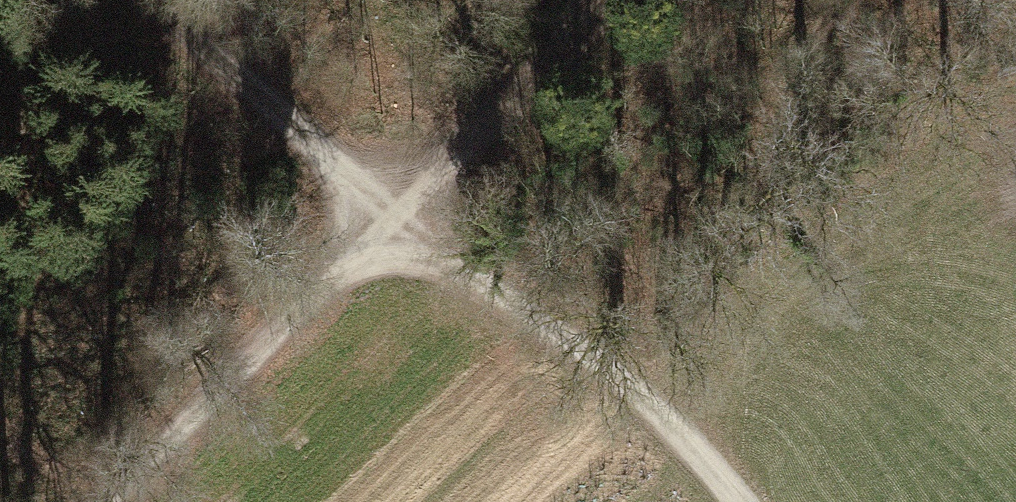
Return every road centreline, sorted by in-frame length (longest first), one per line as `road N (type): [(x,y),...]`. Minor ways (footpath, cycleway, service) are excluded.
road 1 (track): [(738,501),(680,428),(391,217),(144,0)]
road 2 (track): [(391,217),(81,501)]
road 3 (track): [(391,217),(608,0)]

